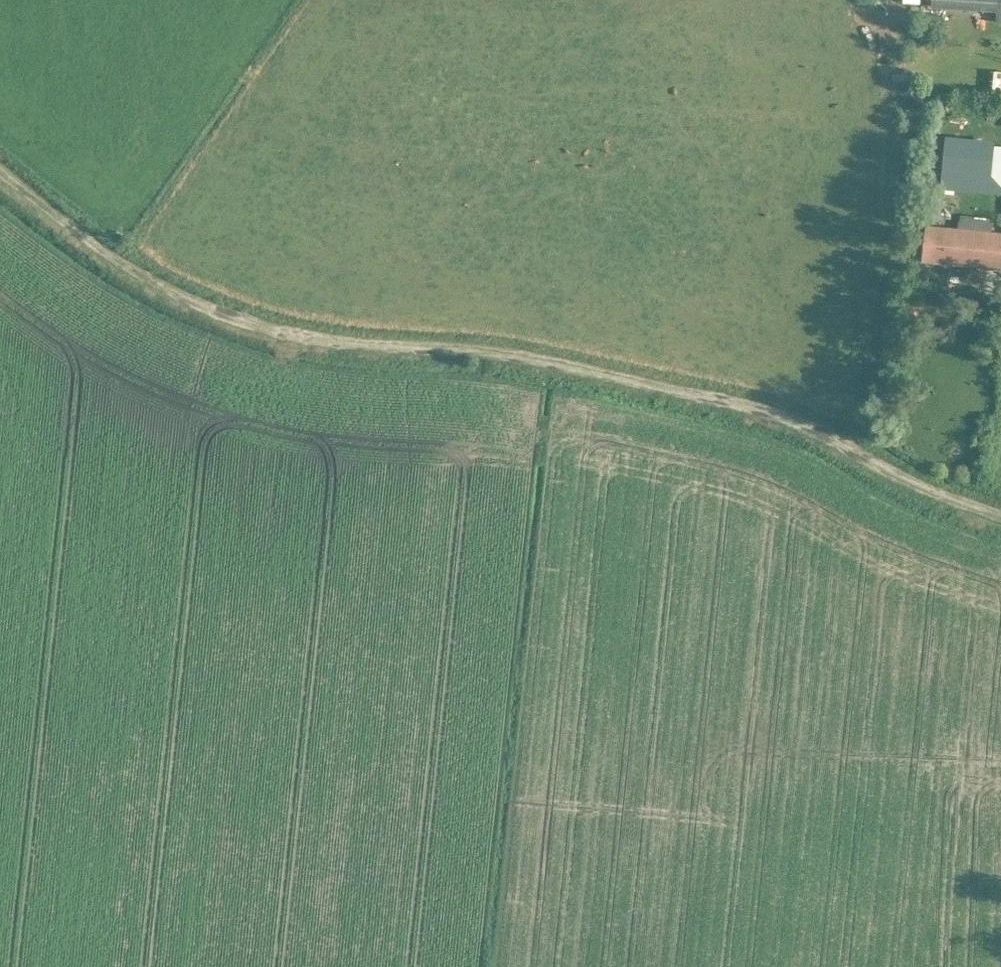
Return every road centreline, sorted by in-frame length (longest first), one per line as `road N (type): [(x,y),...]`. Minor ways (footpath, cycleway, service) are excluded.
road 1 (track): [(0,171),(151,286),(242,324),(425,361),(531,367),(772,422),(1000,522)]

